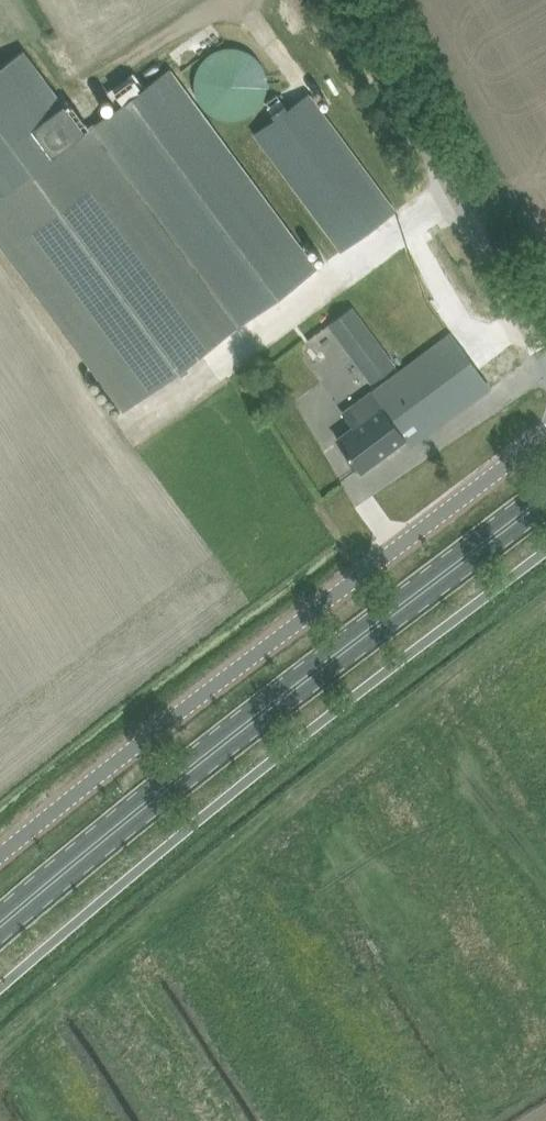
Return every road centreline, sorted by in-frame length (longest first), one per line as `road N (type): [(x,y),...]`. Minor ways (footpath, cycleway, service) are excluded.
road 1 (primary): [(0,923),(177,776),(545,497)]
road 2 (unclassified): [(545,438),(0,855)]
road 3 (unclassified): [(545,366),(346,0)]

